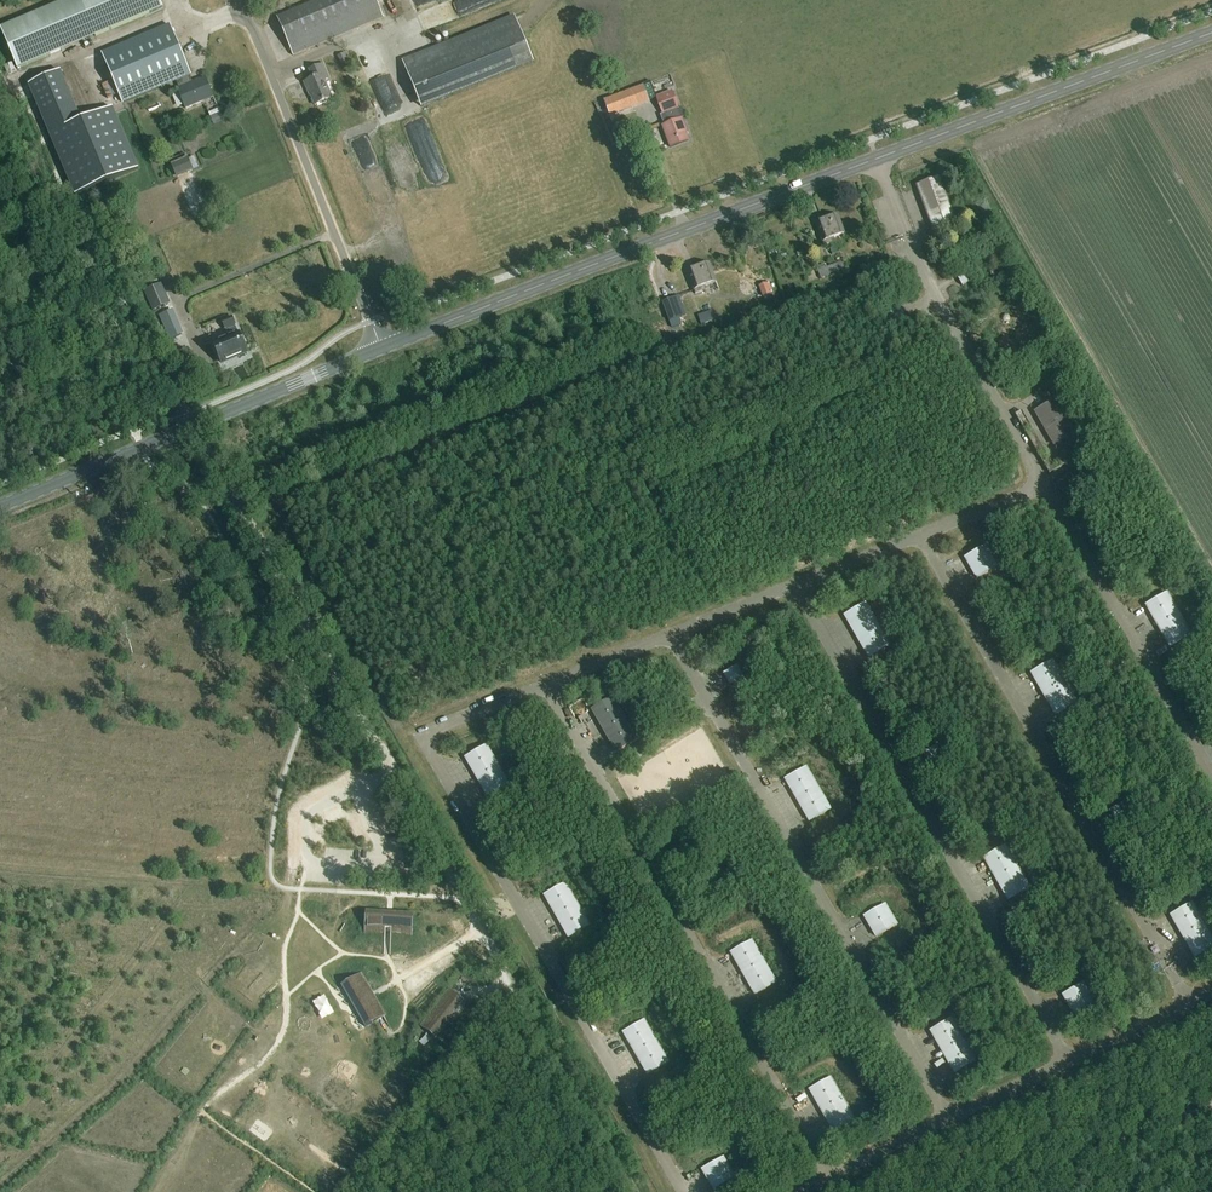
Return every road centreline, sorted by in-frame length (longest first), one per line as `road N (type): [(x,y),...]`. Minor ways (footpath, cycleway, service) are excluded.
road 1 (secondary): [(381,348),(1211,33)]
road 2 (track): [(200,432),(465,898)]
road 3 (track): [(0,1187),(116,1082),(290,892),(300,890)]
road 4 (secondary): [(0,507),(381,348)]
road 5 (unclassified): [(381,348),(240,0)]
road 6 (track): [(465,898),(634,1191)]
road 7 (track): [(15,180),(31,263),(78,338),(121,434)]
road 8 (track): [(1003,1191),(1211,1103)]

